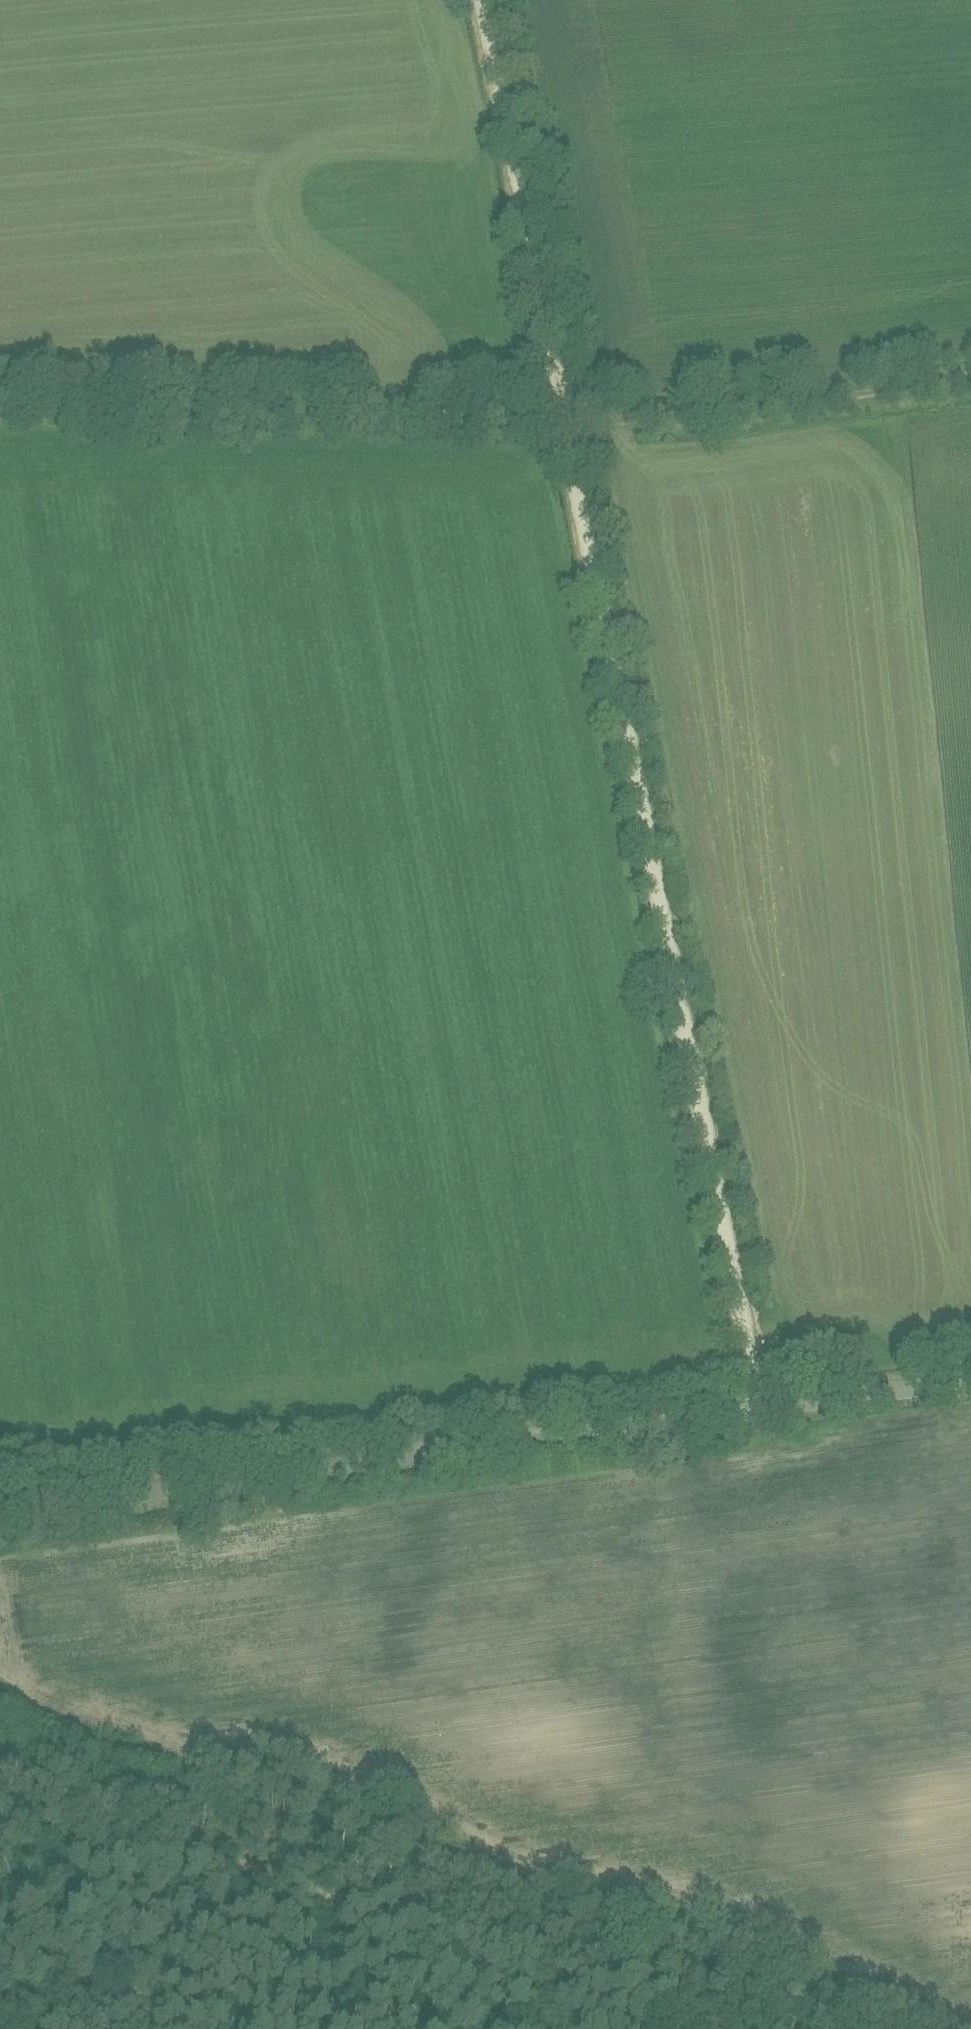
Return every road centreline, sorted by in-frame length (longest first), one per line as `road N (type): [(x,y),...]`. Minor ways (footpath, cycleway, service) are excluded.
road 1 (track): [(563,416),(760,1407)]
road 2 (unclassified): [(0,1513),(970,1379)]
road 3 (track): [(0,410),(563,416)]
road 4 (track): [(479,0),(563,416)]
road 5 (track): [(563,416),(755,406),(970,380)]

